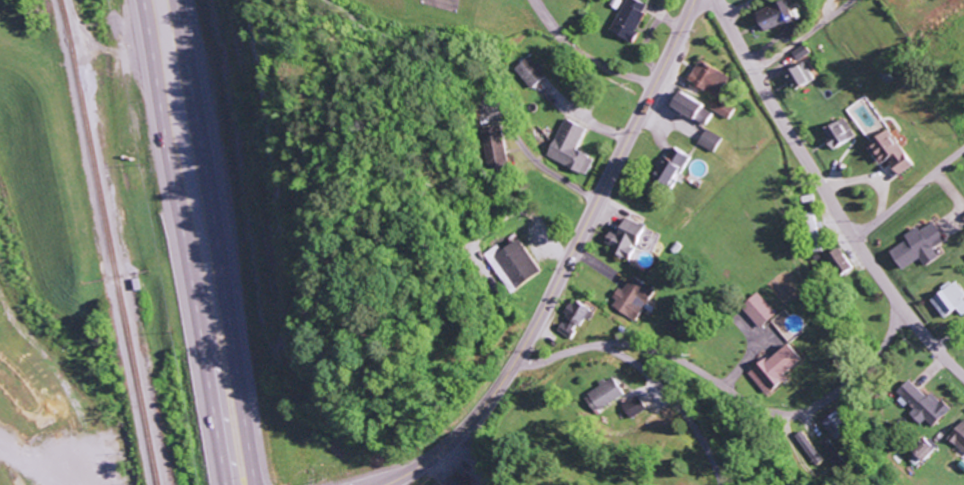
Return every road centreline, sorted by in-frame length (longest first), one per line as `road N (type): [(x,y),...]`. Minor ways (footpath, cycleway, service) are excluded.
road 1 (secondary): [(690,0),(511,358),(448,435),(372,484)]
road 2 (trunk): [(136,0),(223,484)]
road 3 (trunk): [(258,484),(173,0)]
road 4 (residential): [(963,377),(854,241),(716,0)]
road 5 (residential): [(601,345),(666,355),(755,409),(790,415),(860,375),(904,312)]
road 6 (residential): [(511,358),(534,364),(601,345),(622,353),(677,400),(724,484)]
road 7 (residential): [(854,241),(963,149)]

